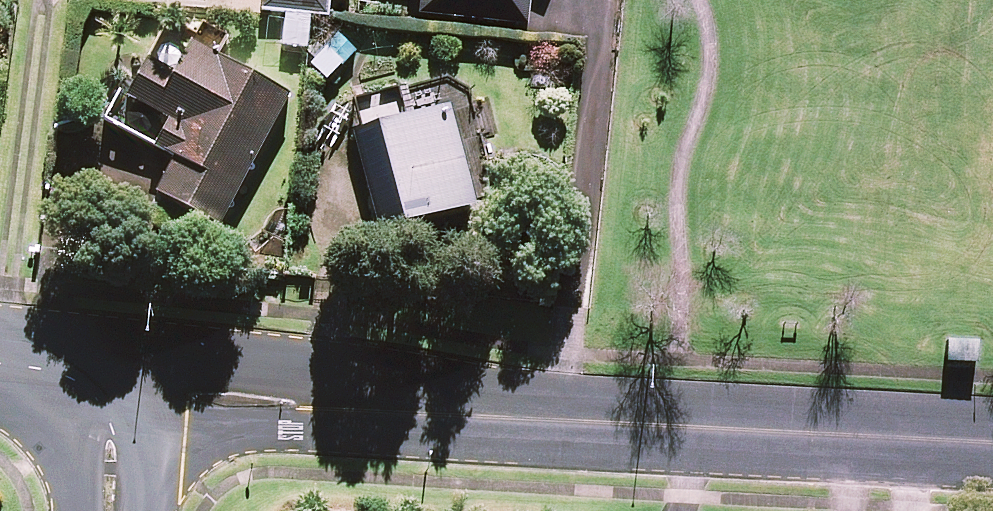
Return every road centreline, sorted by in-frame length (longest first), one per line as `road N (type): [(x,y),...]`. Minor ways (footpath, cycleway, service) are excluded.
road 1 (tertiary): [(112,426),(191,397),(897,441)]
road 2 (tertiary): [(0,363),(72,376),(112,426)]

